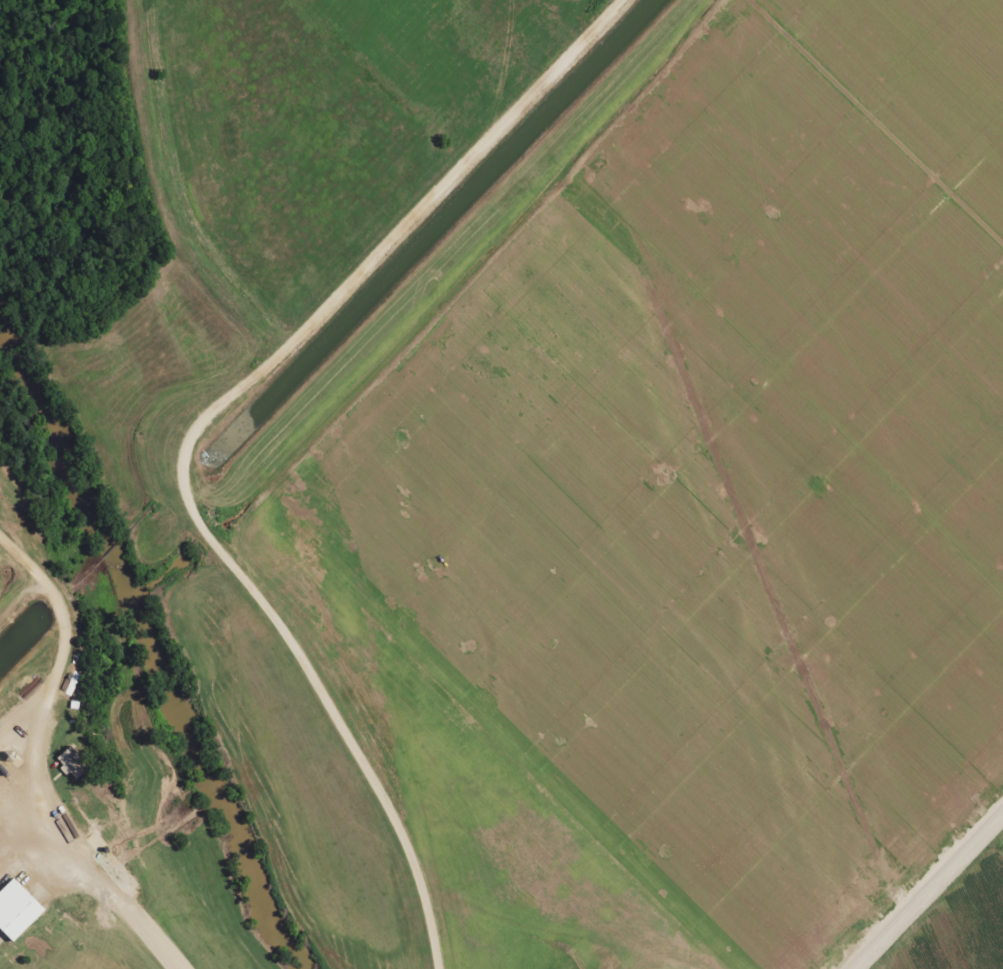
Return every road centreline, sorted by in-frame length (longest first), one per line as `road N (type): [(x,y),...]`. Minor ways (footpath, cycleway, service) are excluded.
road 1 (residential): [(625,0),(272,366),(201,425),(188,447),(183,478),(198,518),(313,676),(406,842),(438,968)]
road 2 (residential): [(900,968),(1002,873)]

